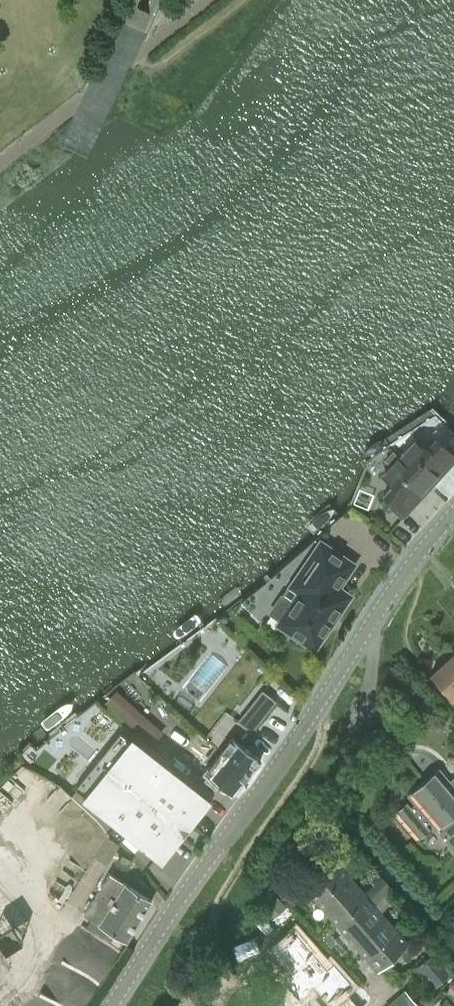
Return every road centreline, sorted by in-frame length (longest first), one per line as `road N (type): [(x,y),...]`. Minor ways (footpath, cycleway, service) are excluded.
road 1 (unclassified): [(111,1005),(298,732)]
road 2 (unclassified): [(298,732),(453,511)]
road 3 (track): [(217,980),(205,910),(304,762),(302,743)]

